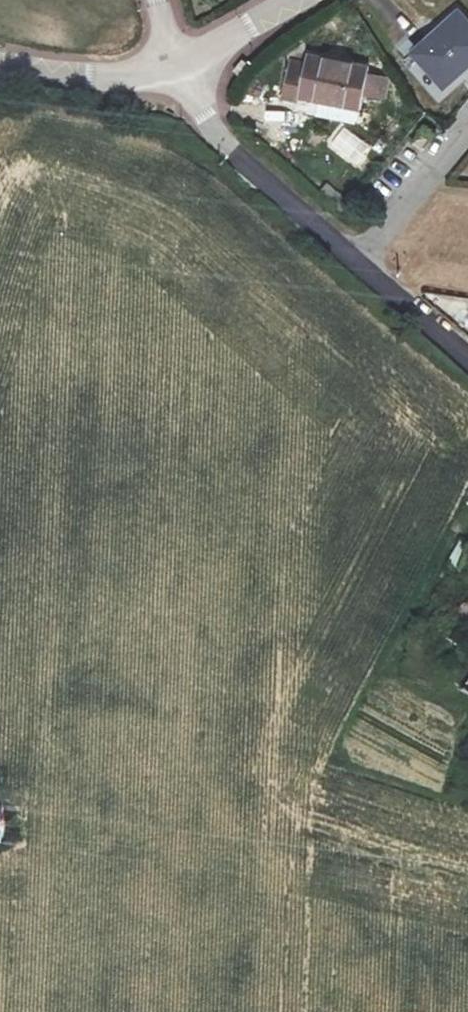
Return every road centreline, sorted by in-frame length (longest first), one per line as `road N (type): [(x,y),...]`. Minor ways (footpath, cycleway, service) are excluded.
road 1 (residential): [(176,69),(219,139),(356,264)]
road 2 (residential): [(467,124),(356,264)]
road 3 (residential): [(0,63),(94,79),(176,69)]
road 4 (residential): [(356,264),(467,364)]
road 5 (residential): [(176,69),(295,0)]

